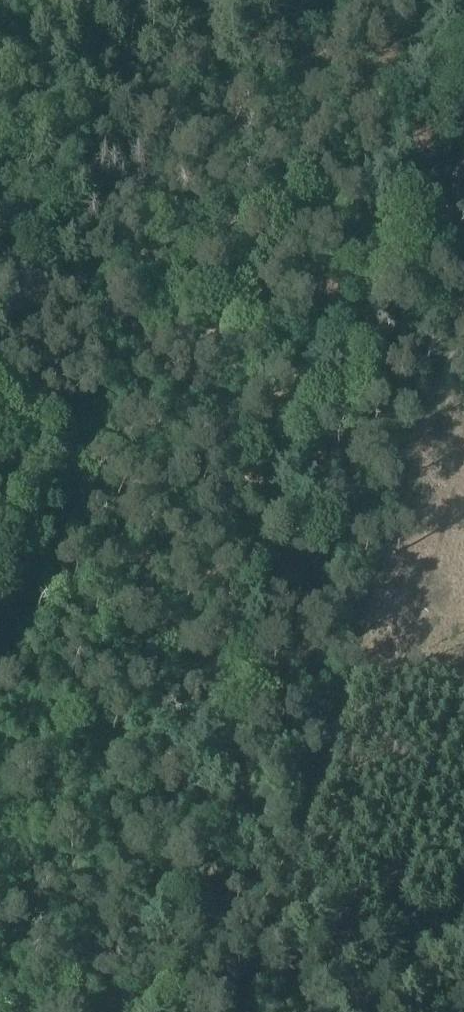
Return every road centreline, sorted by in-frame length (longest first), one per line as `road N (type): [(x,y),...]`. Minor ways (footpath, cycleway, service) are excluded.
road 1 (track): [(419,0),(105,1011)]
road 2 (track): [(463,329),(267,1011)]

